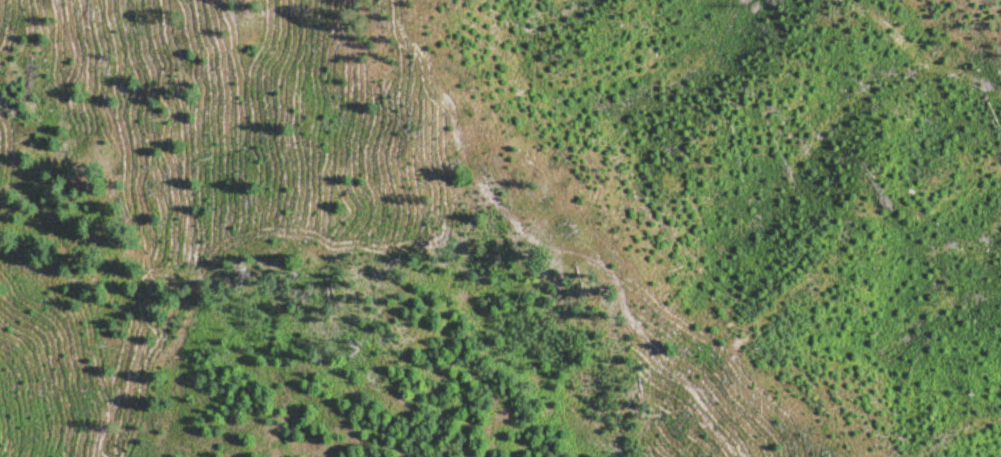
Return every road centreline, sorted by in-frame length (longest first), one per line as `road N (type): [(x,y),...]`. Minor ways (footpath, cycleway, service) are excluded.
road 1 (track): [(787,456),(526,236),(463,166),(411,0)]
road 2 (track): [(103,456),(133,363),(141,182),(51,0)]

